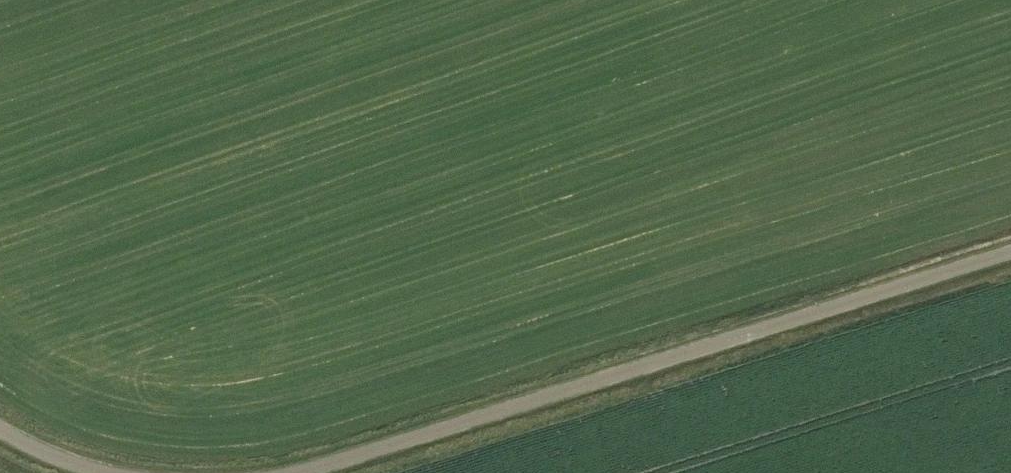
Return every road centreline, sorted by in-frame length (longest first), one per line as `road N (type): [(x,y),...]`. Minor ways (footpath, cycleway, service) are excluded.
road 1 (unclassified): [(1010,251),(284,472)]
road 2 (unclassified): [(114,472),(49,455),(0,429)]

